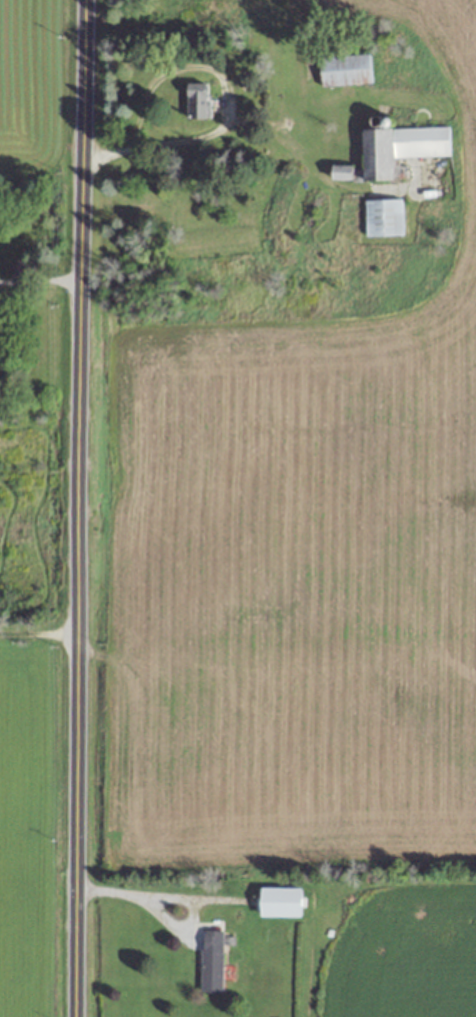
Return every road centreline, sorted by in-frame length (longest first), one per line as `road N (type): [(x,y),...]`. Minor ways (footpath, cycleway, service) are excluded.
road 1 (tertiary): [(73,1016),(82,0)]

